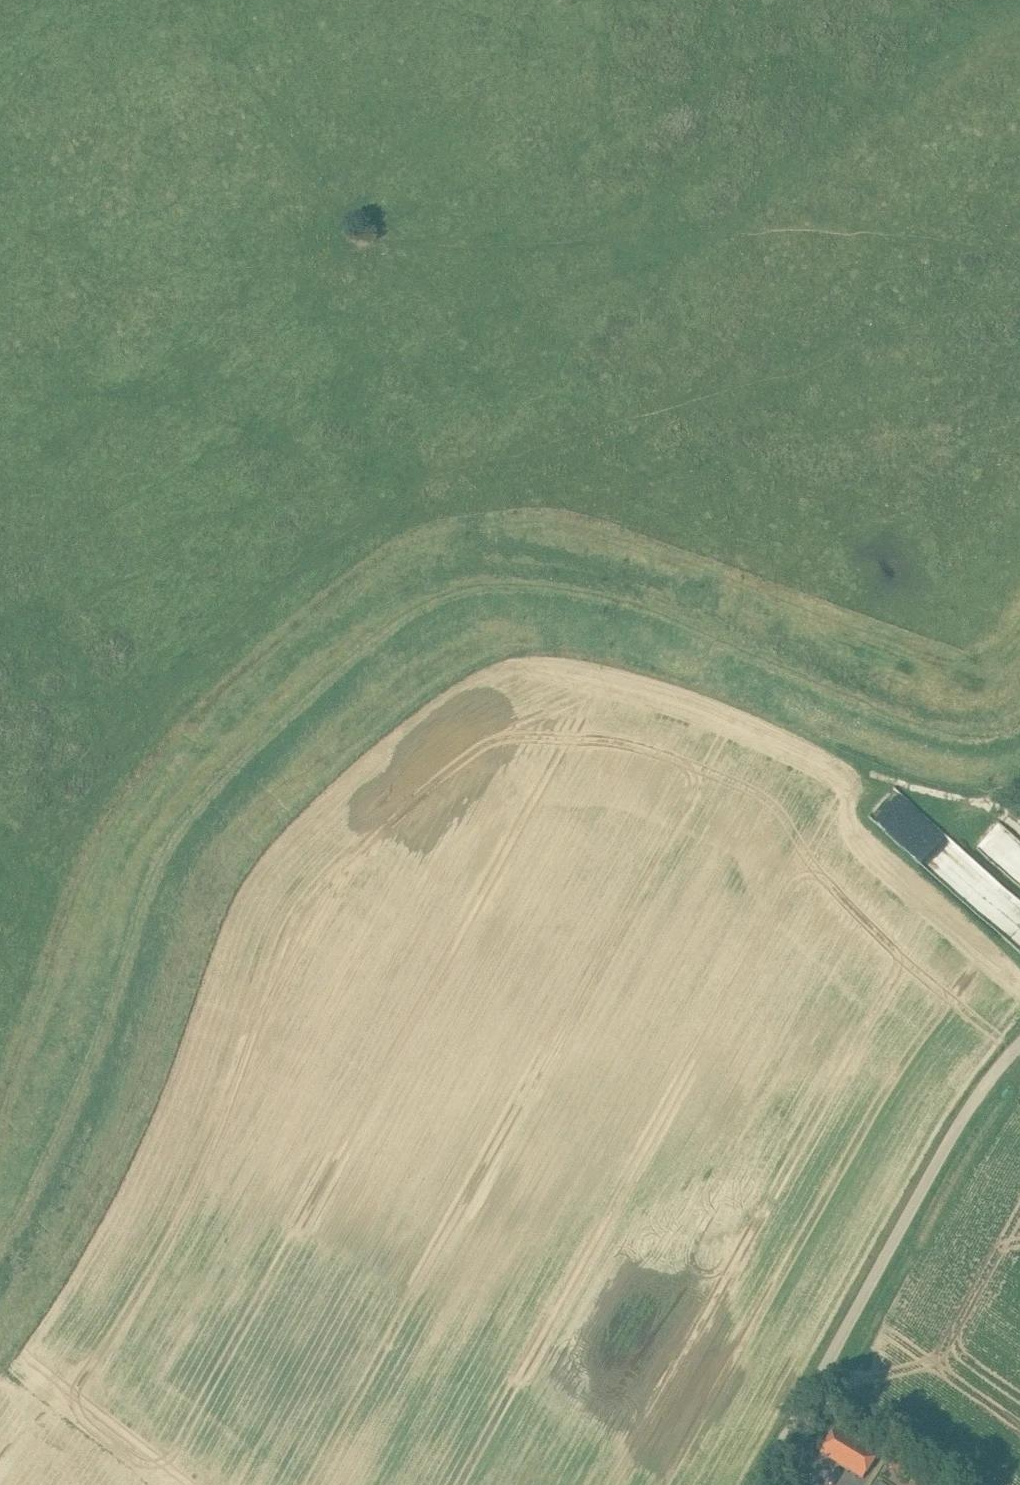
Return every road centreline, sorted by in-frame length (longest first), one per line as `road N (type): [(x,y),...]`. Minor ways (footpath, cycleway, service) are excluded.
road 1 (unclassified): [(759,1484),(971,1102),(1019,1045)]

